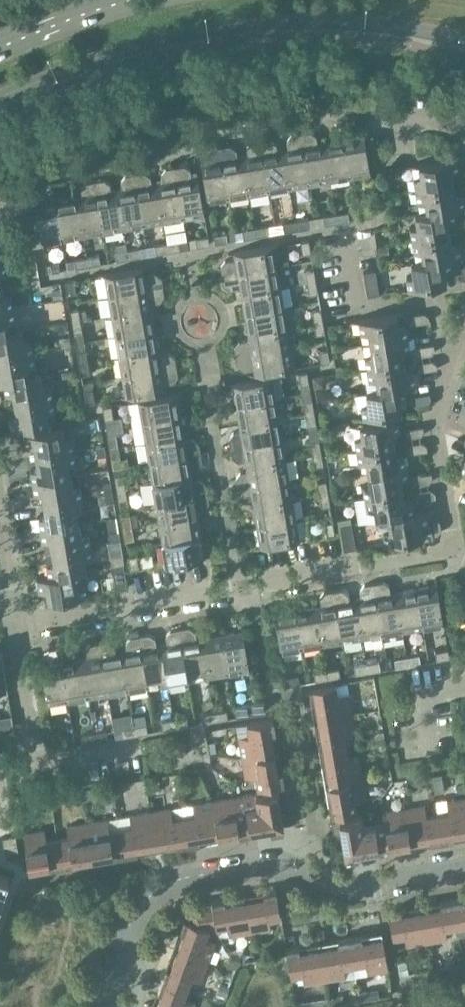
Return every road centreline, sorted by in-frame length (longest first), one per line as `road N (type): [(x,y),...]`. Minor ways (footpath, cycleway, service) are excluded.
road 1 (tertiary): [(0,101),(148,45),(231,29),(389,26),(464,41)]
road 2 (residential): [(103,1006),(139,901),(169,877),(270,861),(361,886),(464,867)]
road 3 (residential): [(18,625),(458,555)]
road 4 (residential): [(458,555),(444,420),(464,362)]
road 5 (residential): [(464,298),(352,308),(340,235)]
road 6 (tertiary): [(139,0),(0,49)]
road 7 (residential): [(18,625),(38,763)]

